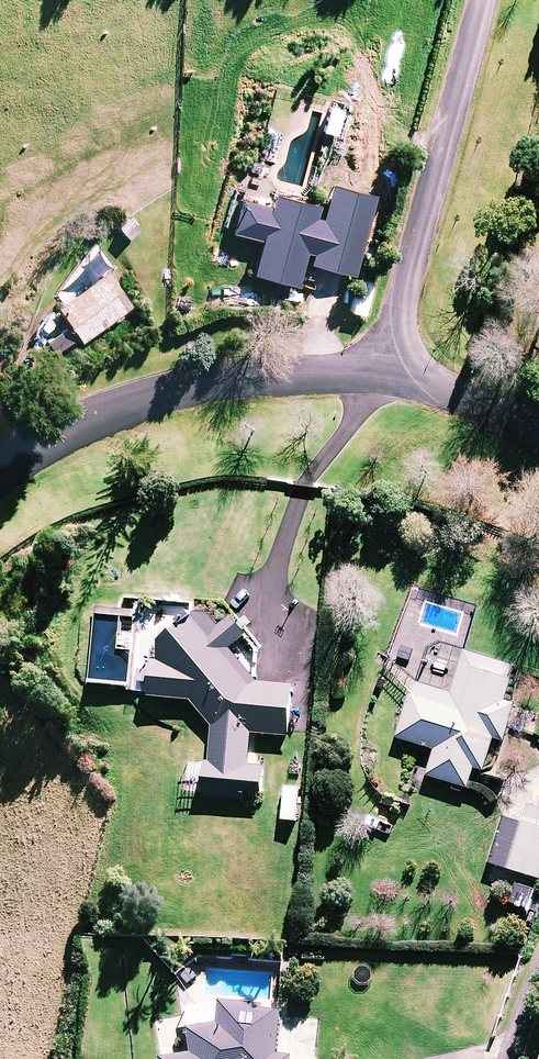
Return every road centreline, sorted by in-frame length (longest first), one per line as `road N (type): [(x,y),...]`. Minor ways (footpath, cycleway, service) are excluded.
road 1 (residential): [(0,471),(77,425),(154,394),(262,374),(380,372)]
road 2 (residential): [(482,0),(380,372)]
road 3 (residential): [(380,372),(496,409),(538,433)]

